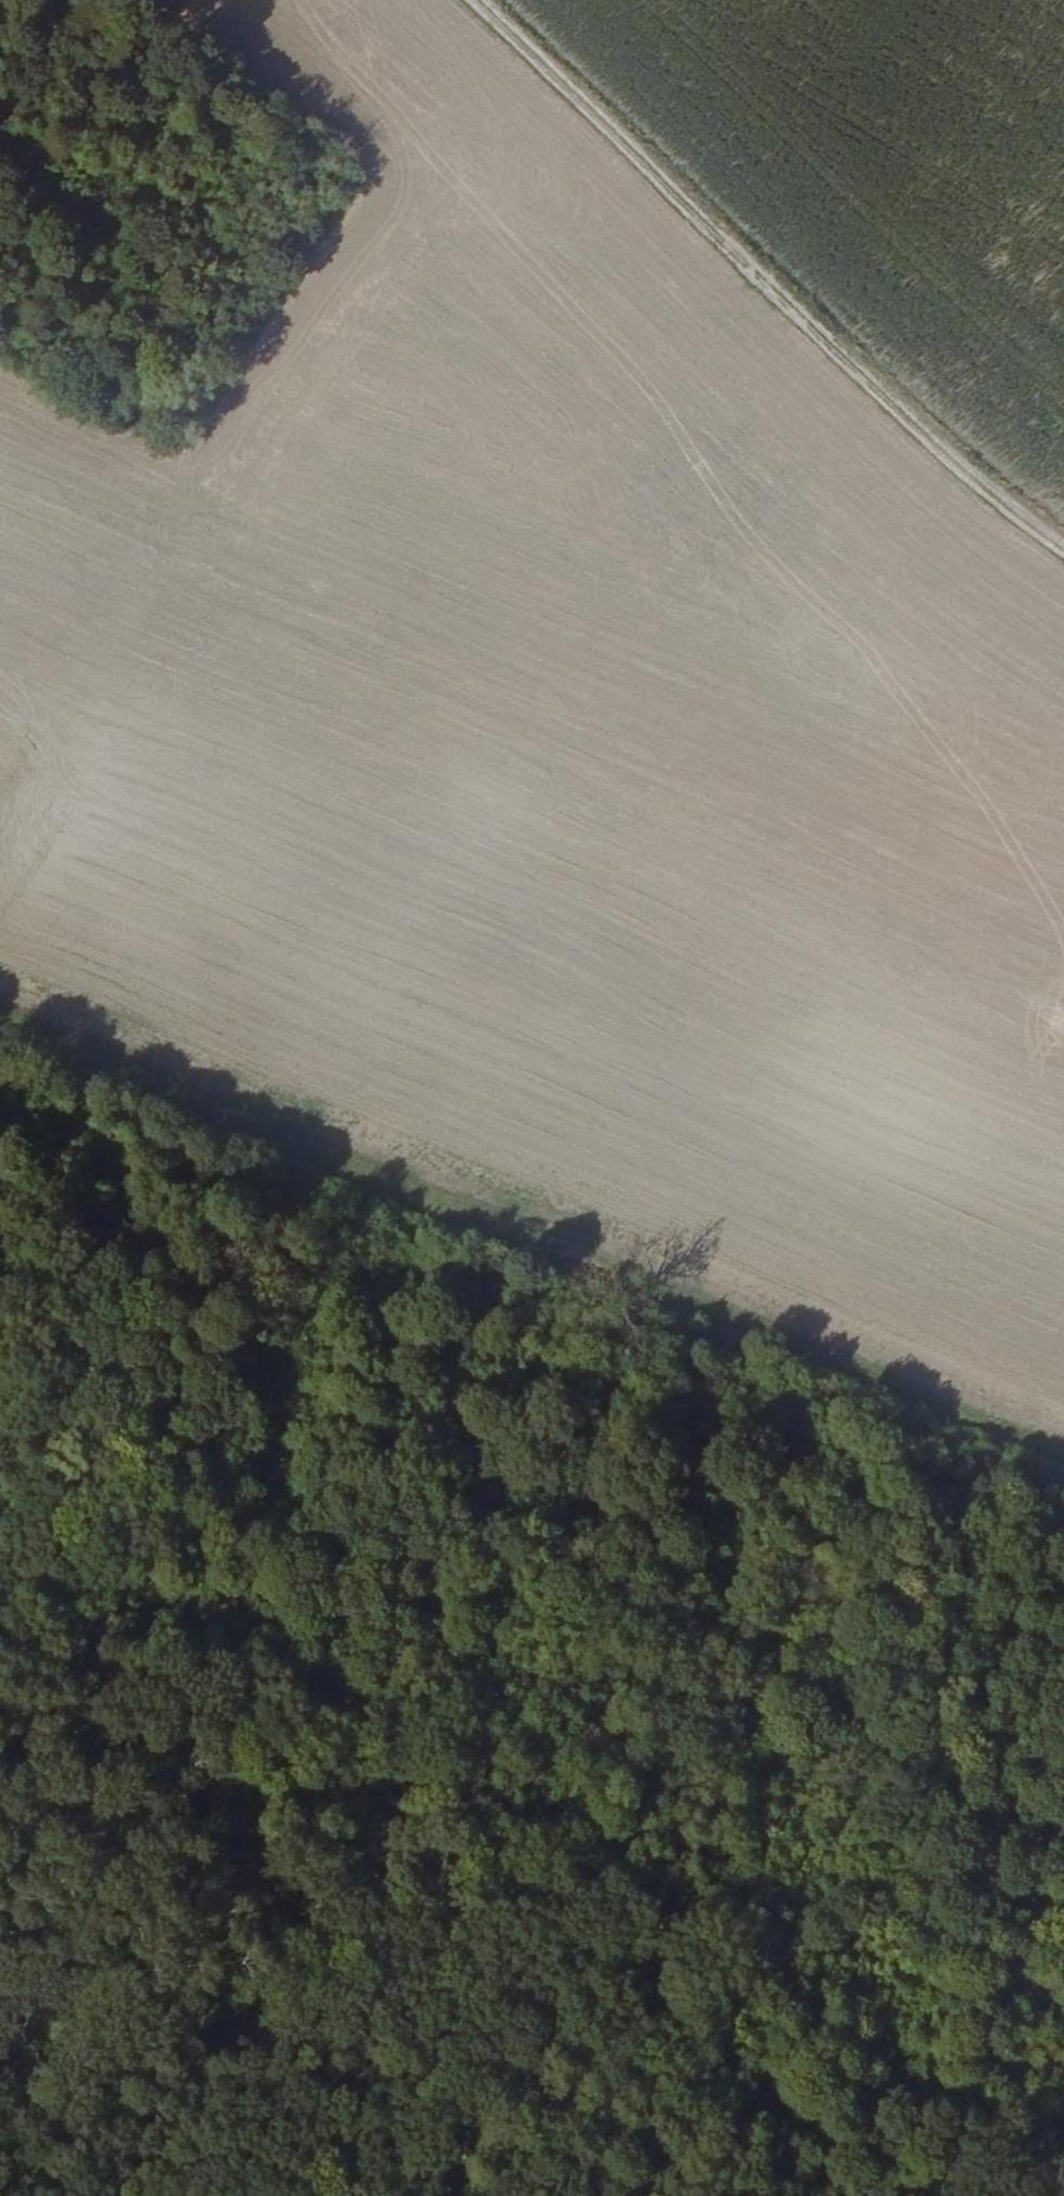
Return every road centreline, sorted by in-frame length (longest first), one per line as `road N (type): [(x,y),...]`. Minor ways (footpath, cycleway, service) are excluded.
road 1 (track): [(475,0),(957,463),(1063,542)]

